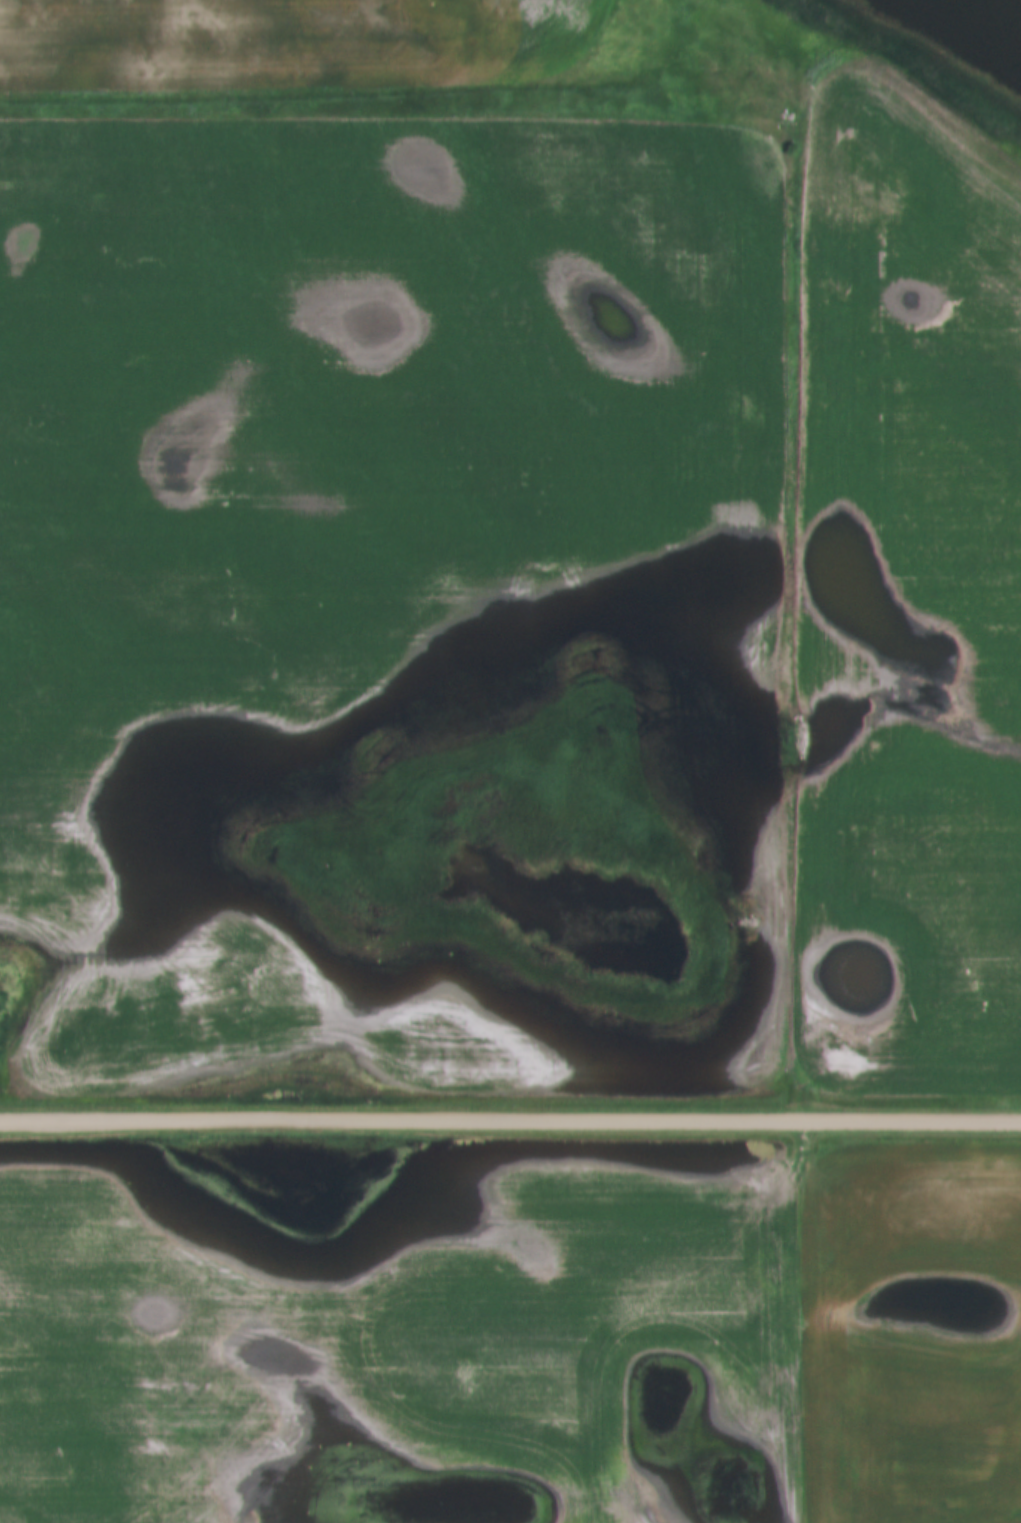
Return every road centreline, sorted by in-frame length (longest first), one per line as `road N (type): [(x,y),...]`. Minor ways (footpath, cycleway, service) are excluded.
road 1 (residential): [(0,1125),(1020,1122)]

